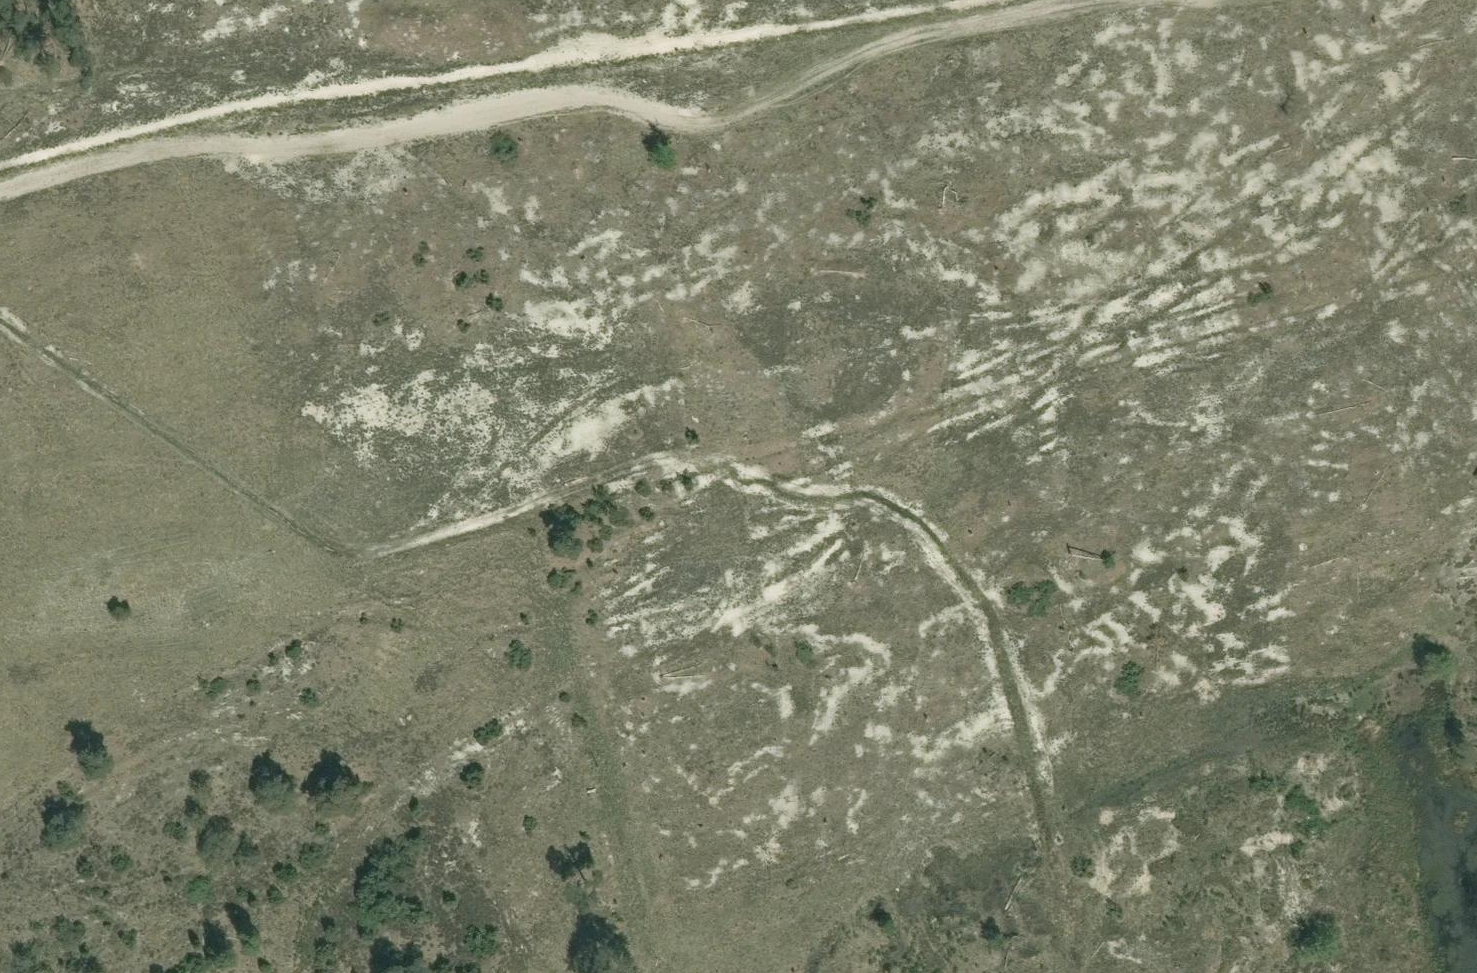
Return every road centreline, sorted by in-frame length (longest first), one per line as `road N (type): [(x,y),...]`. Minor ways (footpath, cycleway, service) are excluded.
road 1 (track): [(1122,0),(884,49),(705,122),(581,95),(315,141),(128,152),(0,186)]

